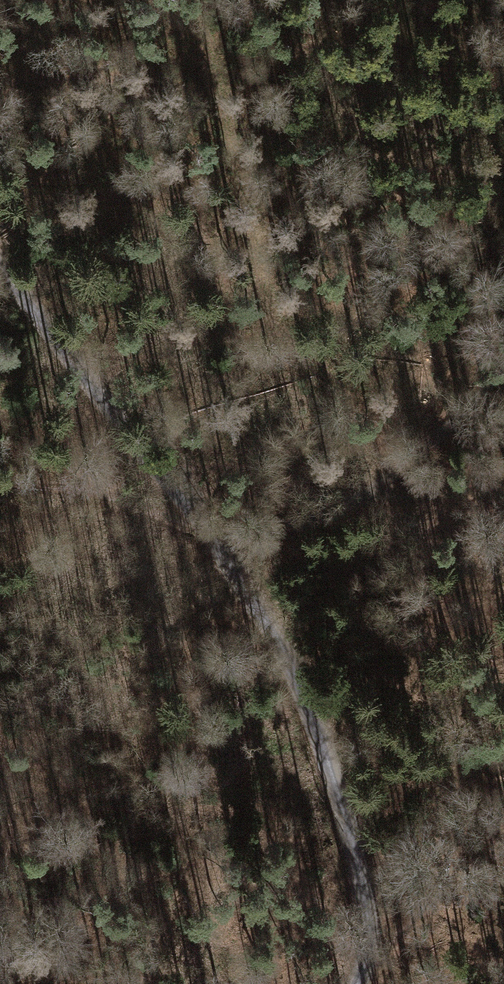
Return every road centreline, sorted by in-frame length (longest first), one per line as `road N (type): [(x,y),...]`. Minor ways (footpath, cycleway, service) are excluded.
road 1 (track): [(215,540),(277,644),(317,732),(366,904),(369,951)]
road 2 (track): [(503,372),(393,487),(343,511),(215,540)]
road 3 (track): [(0,270),(215,540)]
road 4 (track): [(215,540),(103,494)]

